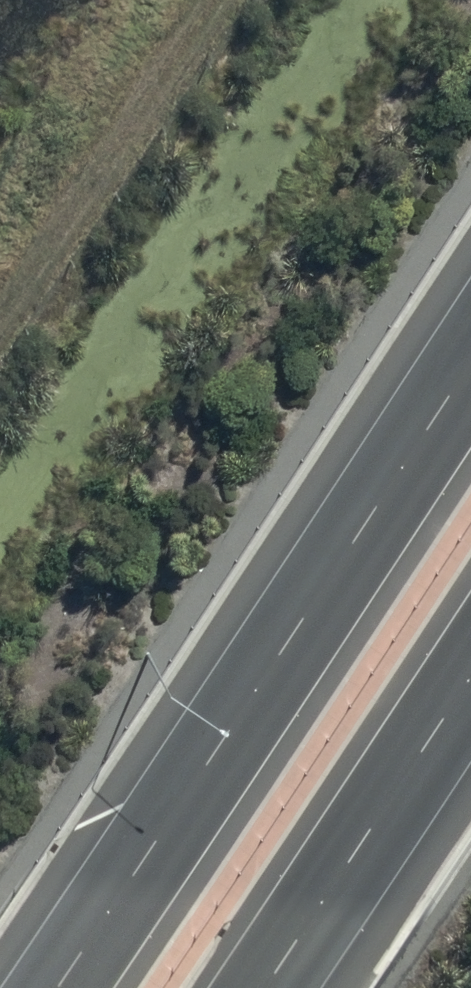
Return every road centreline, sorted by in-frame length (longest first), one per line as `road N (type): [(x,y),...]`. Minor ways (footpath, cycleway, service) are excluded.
road 1 (motorway): [(55,987),(470,368)]
road 2 (track): [(0,323),(218,0)]
road 3 (motorway): [(470,680),(270,987)]

